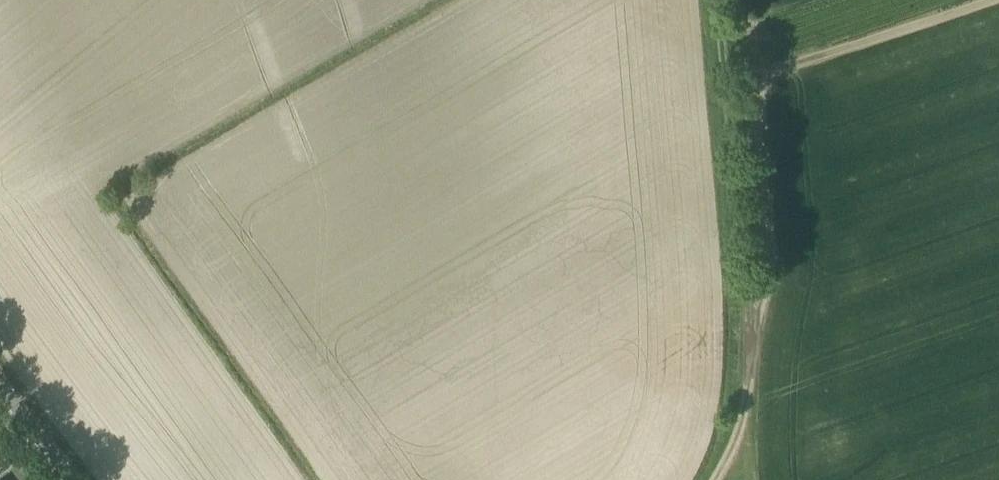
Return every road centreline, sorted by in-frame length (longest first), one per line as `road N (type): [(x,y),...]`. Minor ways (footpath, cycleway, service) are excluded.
road 1 (track): [(716,0),(740,335),(729,443),(711,479)]

